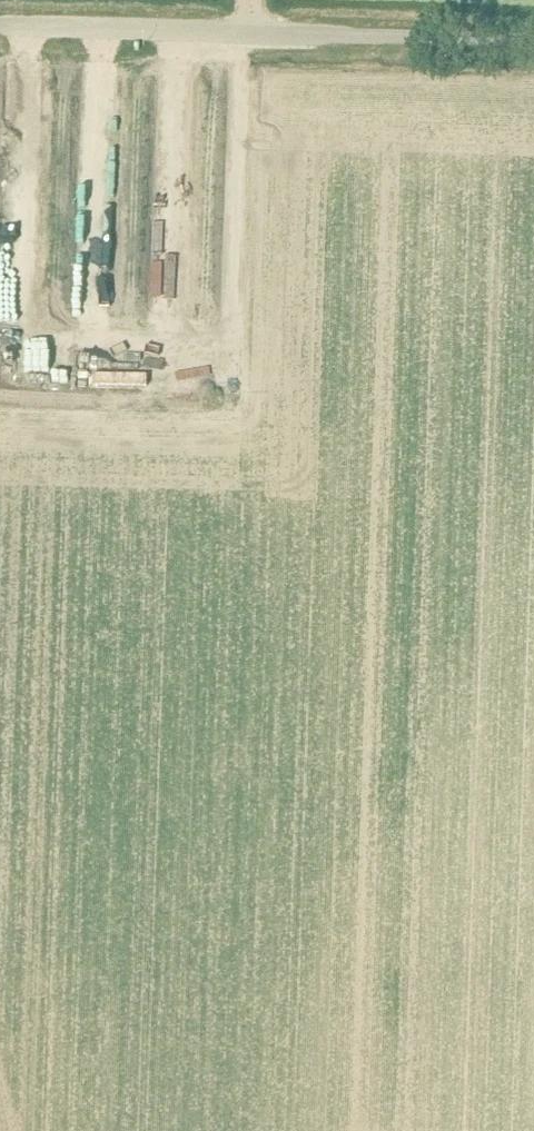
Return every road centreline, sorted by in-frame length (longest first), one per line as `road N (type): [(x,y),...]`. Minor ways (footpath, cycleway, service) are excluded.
road 1 (unclassified): [(0,24),(533,39)]

